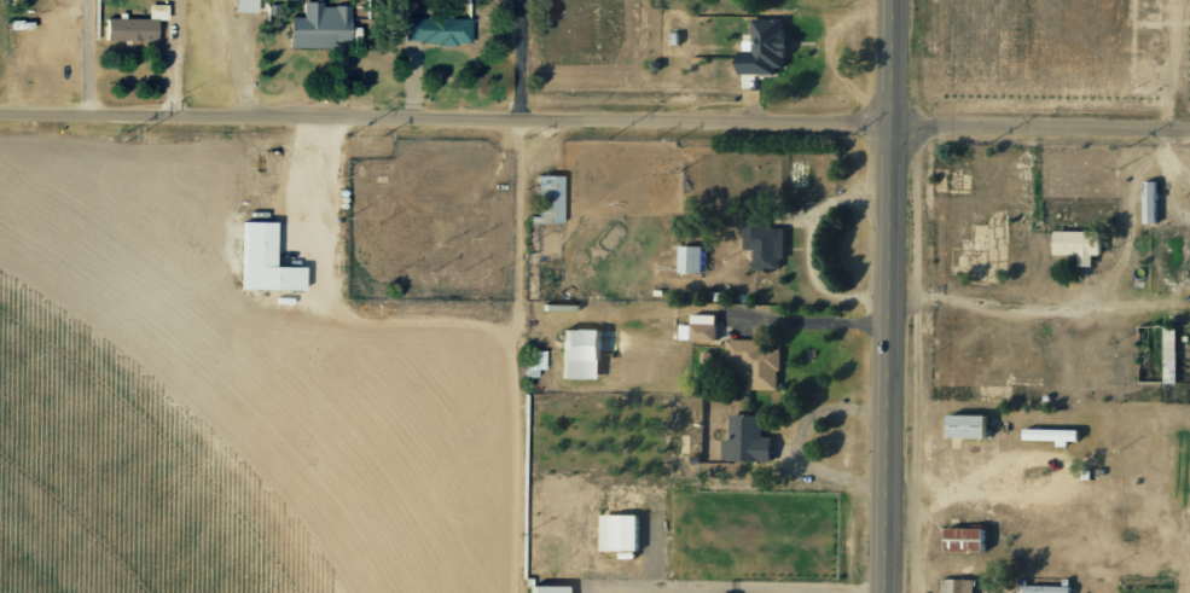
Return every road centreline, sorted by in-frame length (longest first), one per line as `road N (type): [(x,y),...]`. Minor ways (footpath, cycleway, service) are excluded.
road 1 (residential): [(900,128),(463,136),(0,129)]
road 2 (primary): [(894,592),(902,0)]
road 3 (residential): [(898,359),(1189,357)]
road 4 (residential): [(1189,135),(900,128)]
road 5 (residential): [(466,0),(463,136)]

